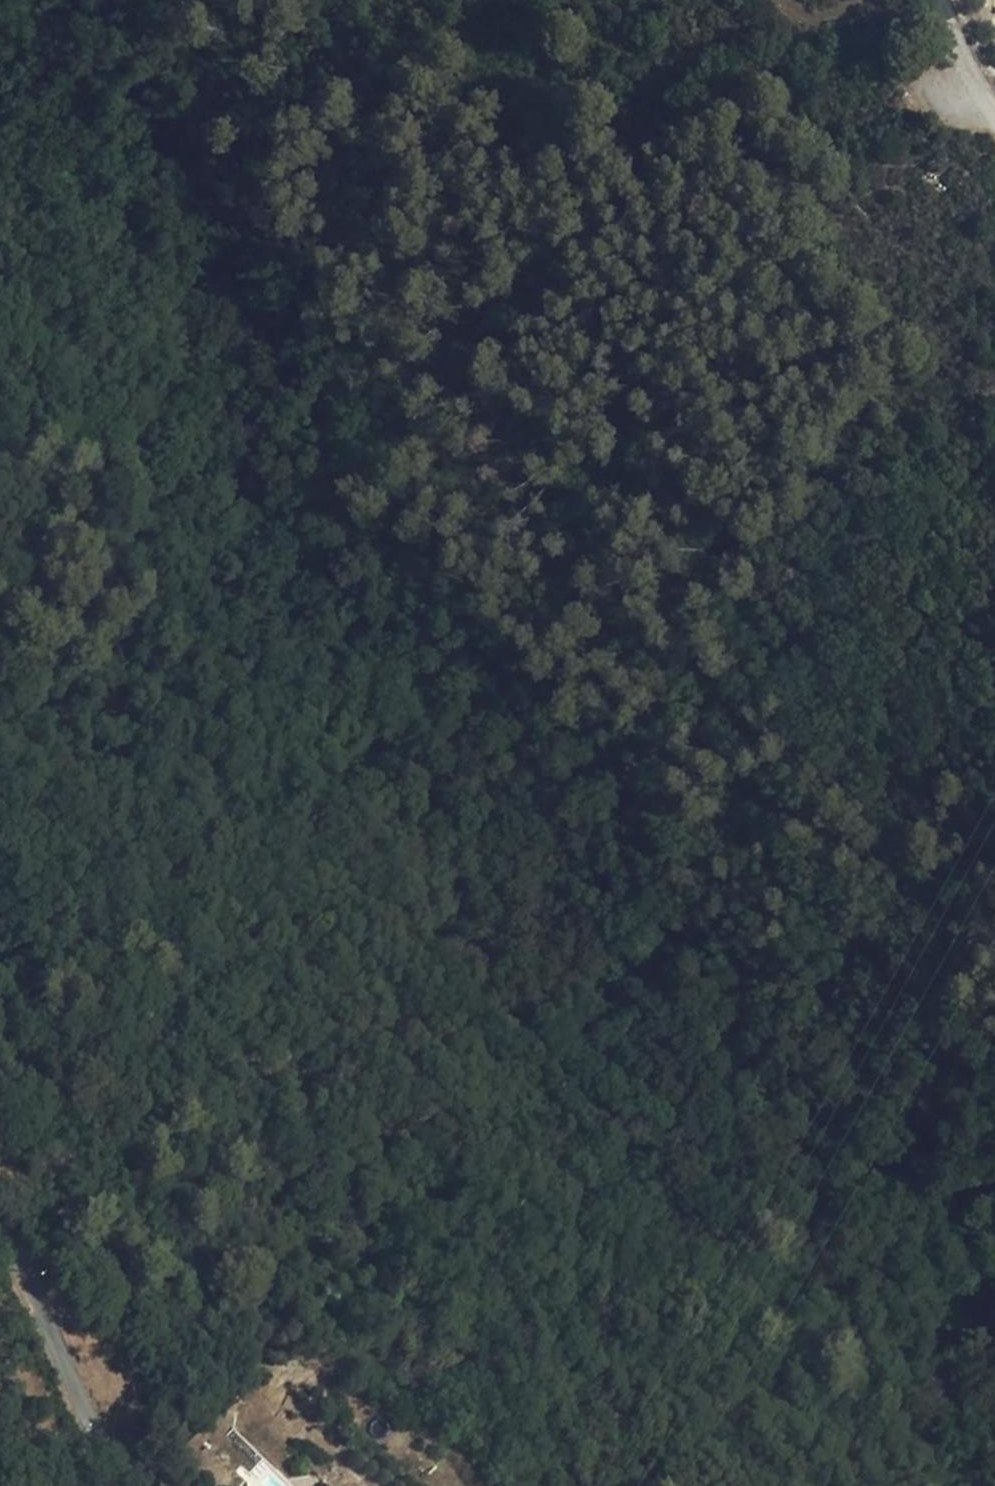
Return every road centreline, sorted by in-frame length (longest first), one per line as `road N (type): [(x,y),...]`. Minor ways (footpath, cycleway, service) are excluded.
road 1 (residential): [(133,1485),(101,1446),(0,1228)]
road 2 (track): [(994,106),(940,0)]

